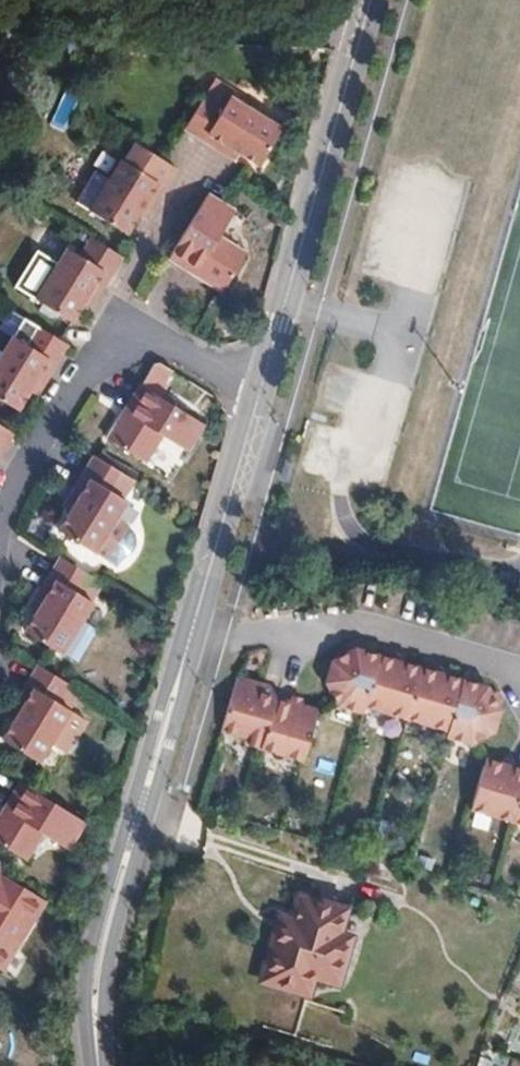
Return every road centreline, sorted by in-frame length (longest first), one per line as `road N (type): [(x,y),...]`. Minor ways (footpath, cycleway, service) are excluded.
road 1 (residential): [(262,397),(108,945),(101,1065)]
road 2 (residential): [(373,0),(262,397)]
road 3 (residential): [(0,542),(14,491),(80,384),(157,341),(262,397)]

